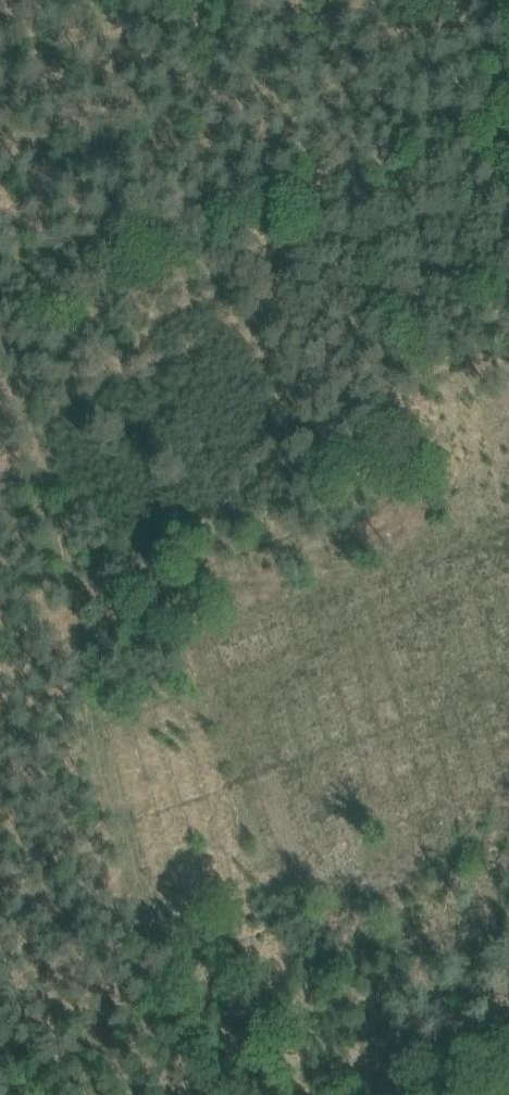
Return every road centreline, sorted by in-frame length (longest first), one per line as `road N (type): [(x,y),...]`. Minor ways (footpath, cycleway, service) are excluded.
road 1 (track): [(0,385),(194,1094)]

